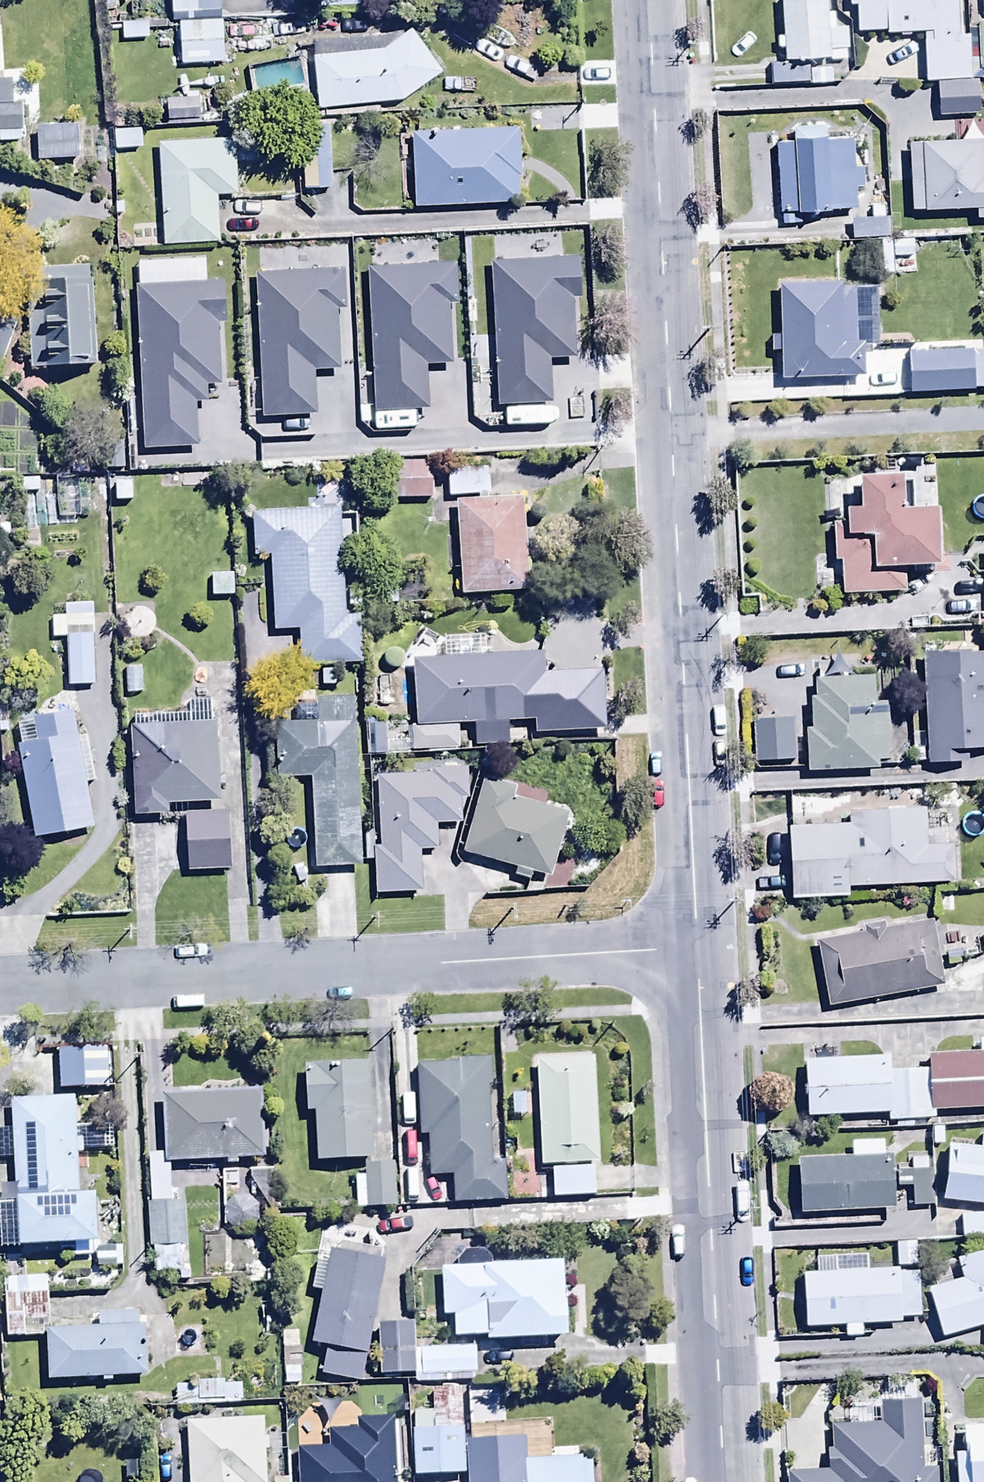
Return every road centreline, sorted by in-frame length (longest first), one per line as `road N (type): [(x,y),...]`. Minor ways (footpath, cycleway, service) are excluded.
road 1 (tertiary): [(648,0),(676,432),(695,947)]
road 2 (residential): [(695,947),(0,985)]
road 3 (tertiary): [(695,947),(723,1481)]

